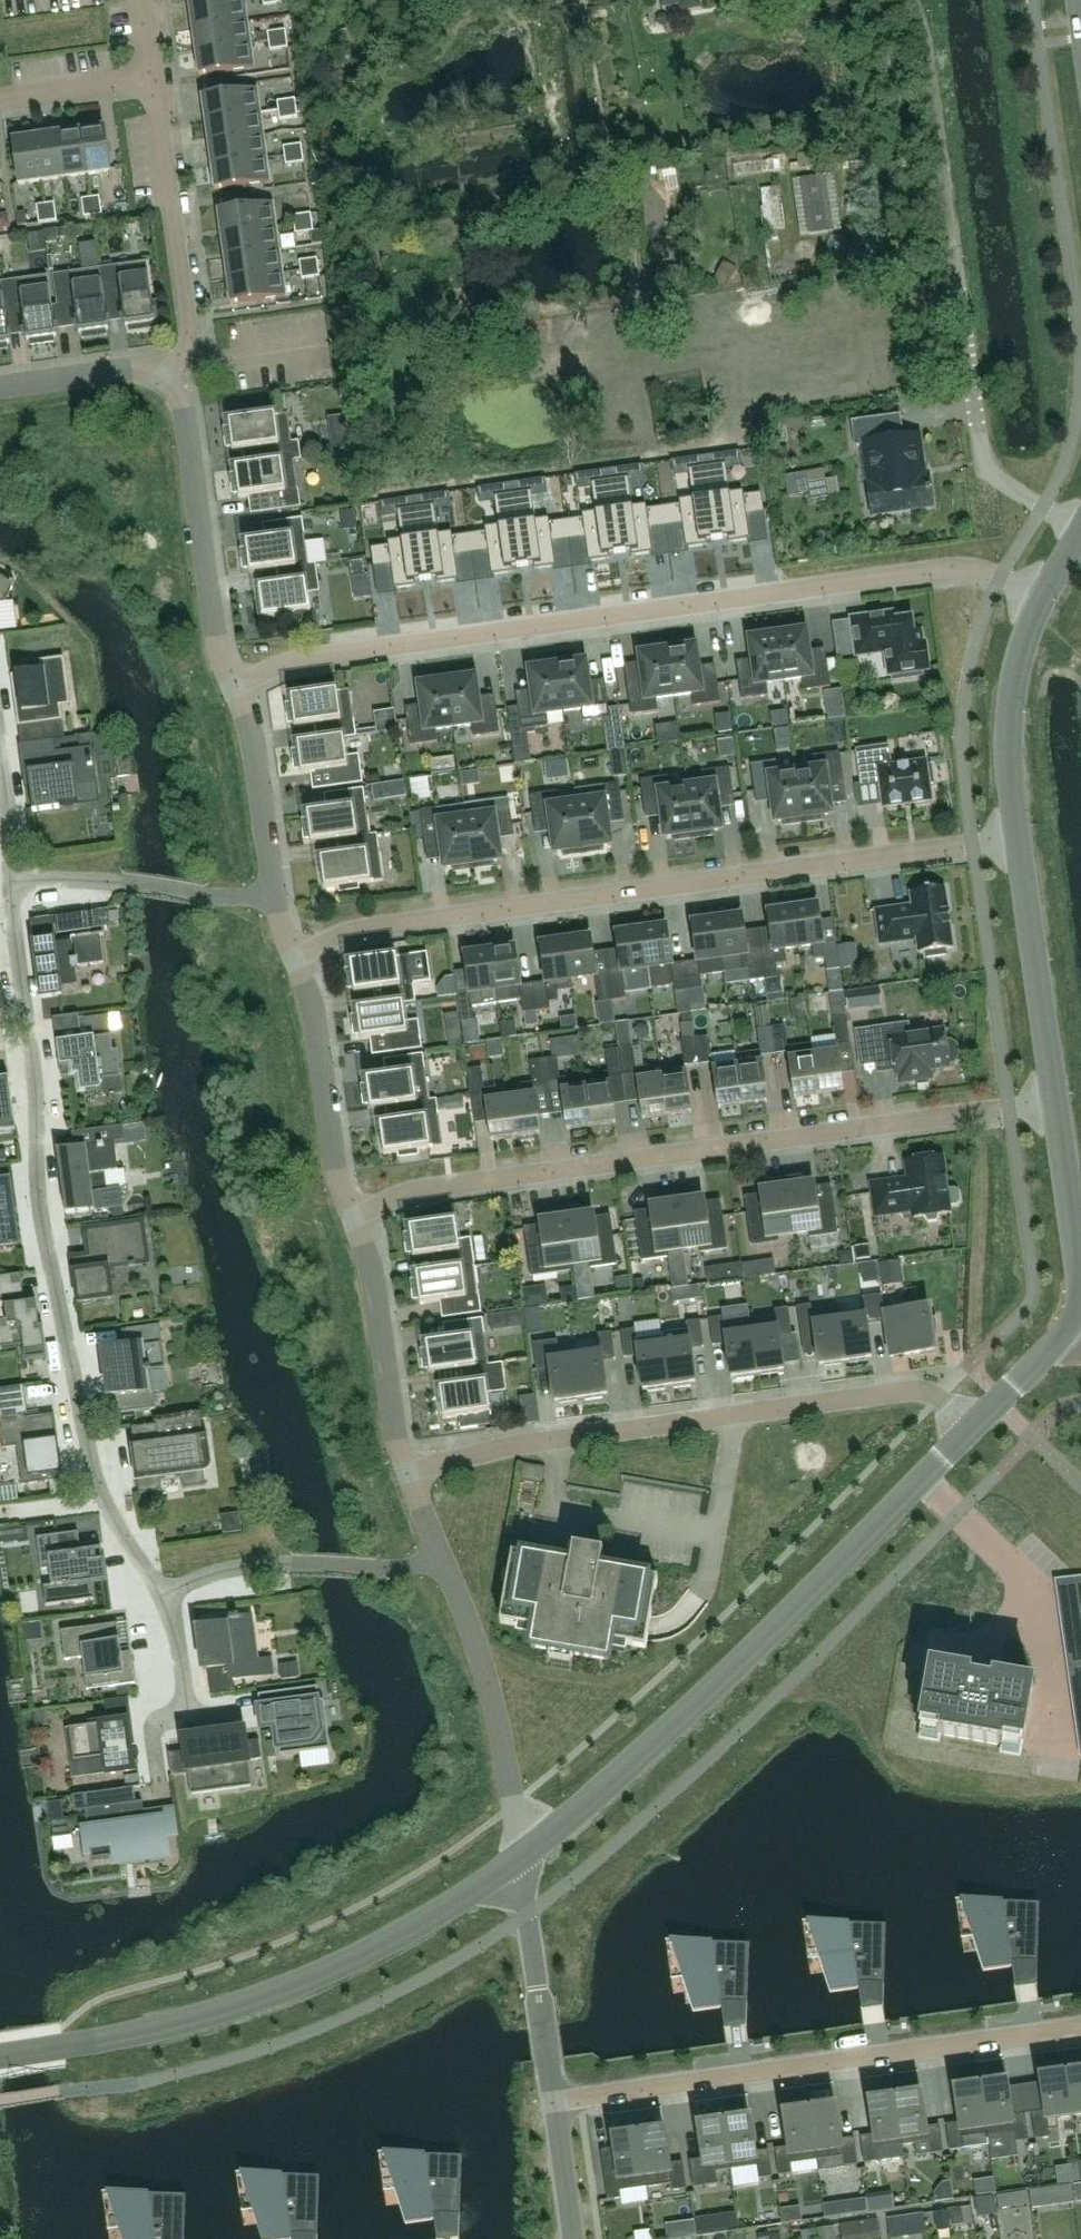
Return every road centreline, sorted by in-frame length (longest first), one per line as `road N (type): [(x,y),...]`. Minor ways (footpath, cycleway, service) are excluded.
road 1 (residential): [(1042,600),(956,572),(336,653),(237,684)]
road 2 (residential): [(1018,838),(352,933),(295,959)]
road 3 (residential): [(1054,1105),(407,1194),(355,1217)]
road 4 (residential): [(16,921),(39,1200),(96,1488),(166,1597)]
road 5 (tertiary): [(520,1856),(661,1737),(971,1429)]
road 6 (residential): [(1080,532),(993,476),(983,457),(924,47),(909,0)]
road 7 (residential): [(971,1429),(939,1397),(904,1392),(524,1444),(409,1475)]
road 8 (tertiary): [(0,2055),(147,2031),(283,1991),(408,1933),(520,1856)]
road 9 (residential): [(555,2104),(1080,2031)]
road 10 (residential): [(237,684),(218,653),(184,409),(165,378)]
road 11 (residential): [(520,1856),(495,1712),(440,1561)]
road 12 (residential): [(440,1561),(378,1570),(257,1568),(166,1597)]
road 13 (residential): [(185,350),(154,78)]
road 14 (tertiary): [(1054,1105),(1018,838)]
road 15 (residential): [(355,1217),(336,1170),(318,1033),(295,959)]
road 16 (residential): [(409,1475),(355,1217)]
road 17 (residential): [(11,881),(120,883),(226,898),(270,894)]
road 18 (residential): [(555,2104),(520,1856)]
road 19 (tertiary): [(1018,838),(1014,691),(1042,600)]
road 20 (residential): [(270,894),(252,737),(237,684)]
road 21 (tertiary): [(1080,1288),(1054,1105)]
road 22 (residential): [(165,378),(136,371),(0,391)]
road 23 (residential): [(154,78),(0,97)]
road 24 (tertiary): [(971,1429),(1077,1319)]
road 25 (residential): [(185,350),(242,357),(325,347)]
road 26 (residential): [(574,2238),(555,2104)]
road 27 (residential): [(166,1597),(188,1721)]

